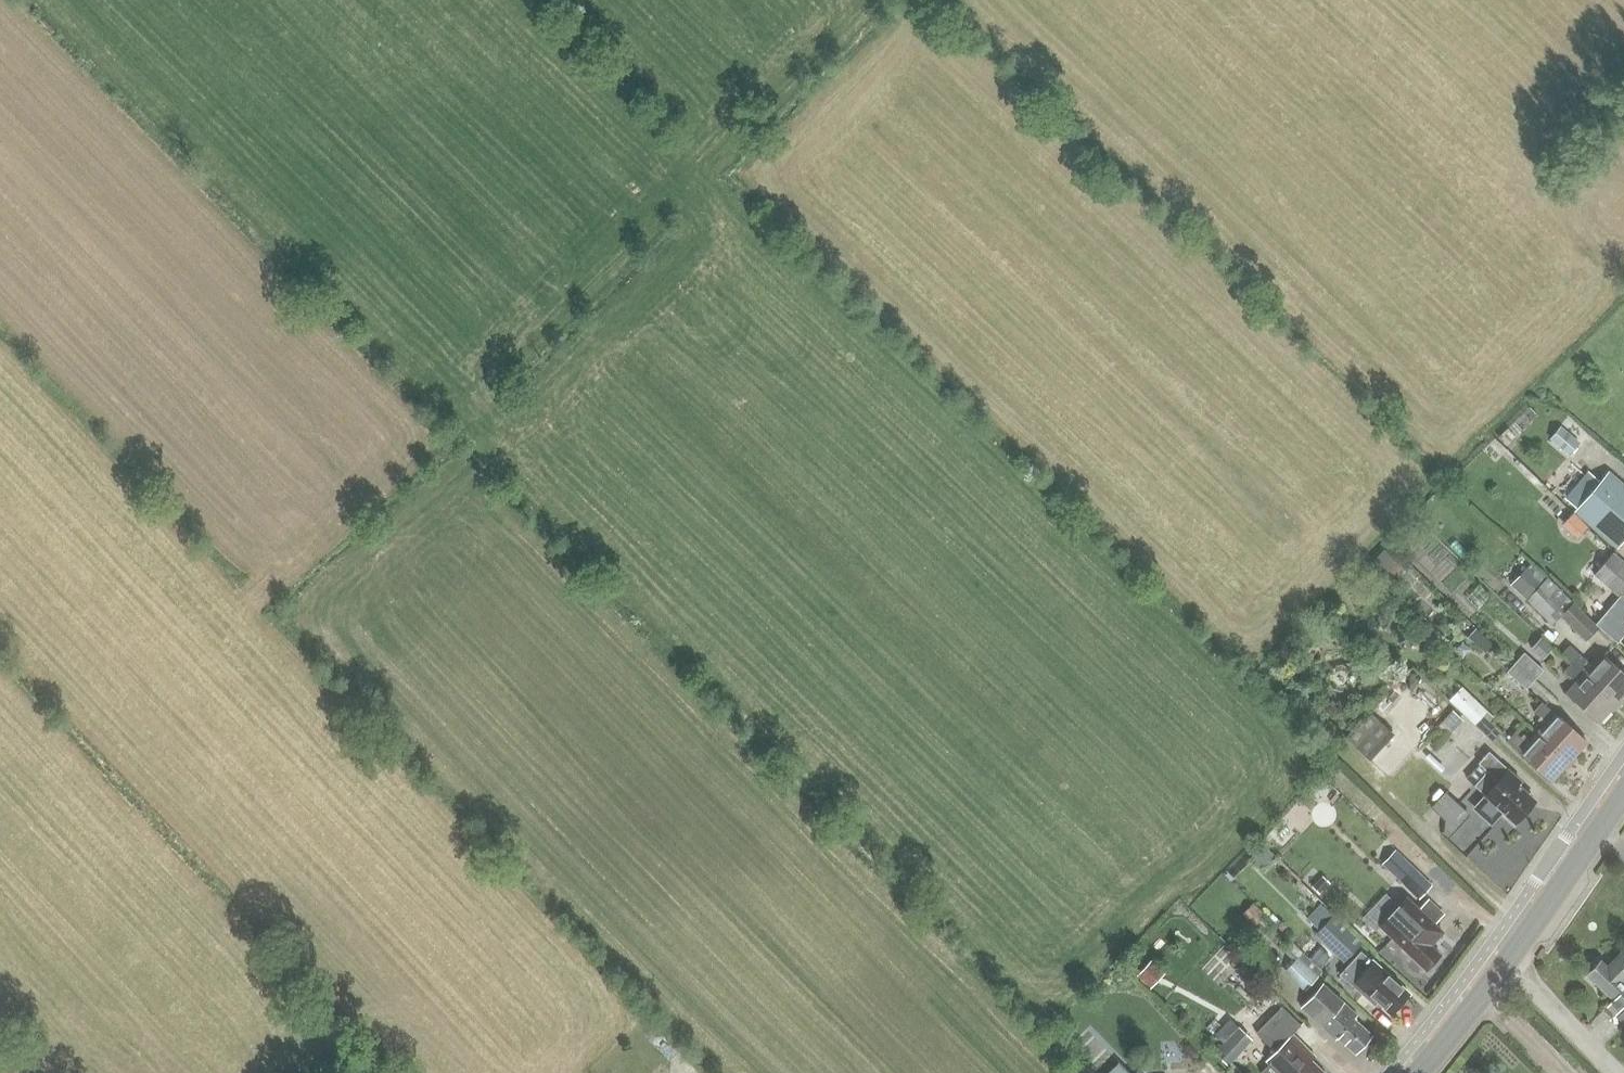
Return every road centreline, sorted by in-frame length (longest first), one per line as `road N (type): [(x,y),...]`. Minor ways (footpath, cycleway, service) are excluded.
road 1 (secondary): [(1420,1072),(1623,795)]

